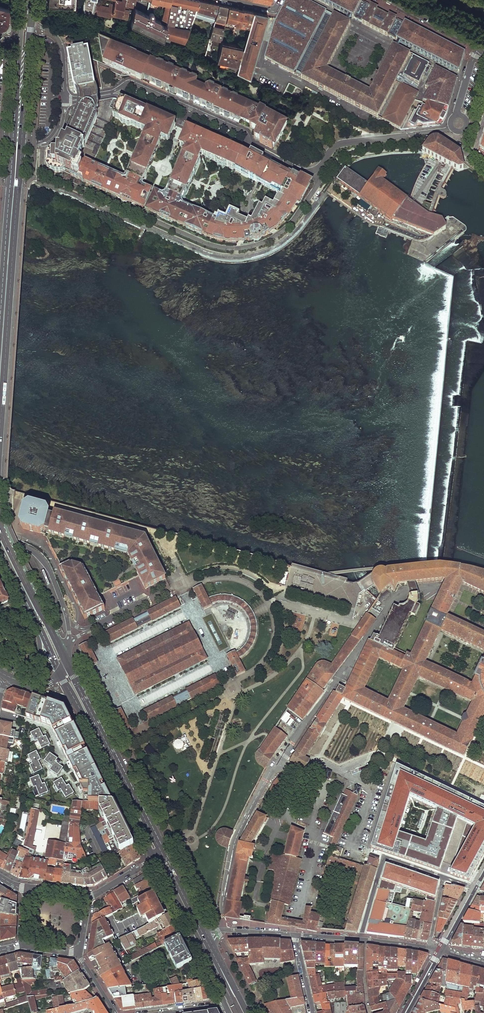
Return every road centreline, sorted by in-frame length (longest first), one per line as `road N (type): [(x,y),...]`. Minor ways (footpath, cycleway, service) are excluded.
road 1 (primary): [(0,439),(29,38)]
road 2 (primary): [(19,42),(0,332)]
road 3 (primary): [(163,854),(66,660)]
road 4 (primary): [(74,699),(154,859)]
road 5 (residential): [(443,877),(384,858),(359,939)]
road 6 (primary): [(63,655),(0,528)]
road 7 (residential): [(249,145),(246,133),(127,84)]
road 8 (primary): [(171,890),(235,1012)]
road 9 (residential): [(126,98),(239,148),(249,145)]
road 10 (primary): [(171,890),(225,1006)]

